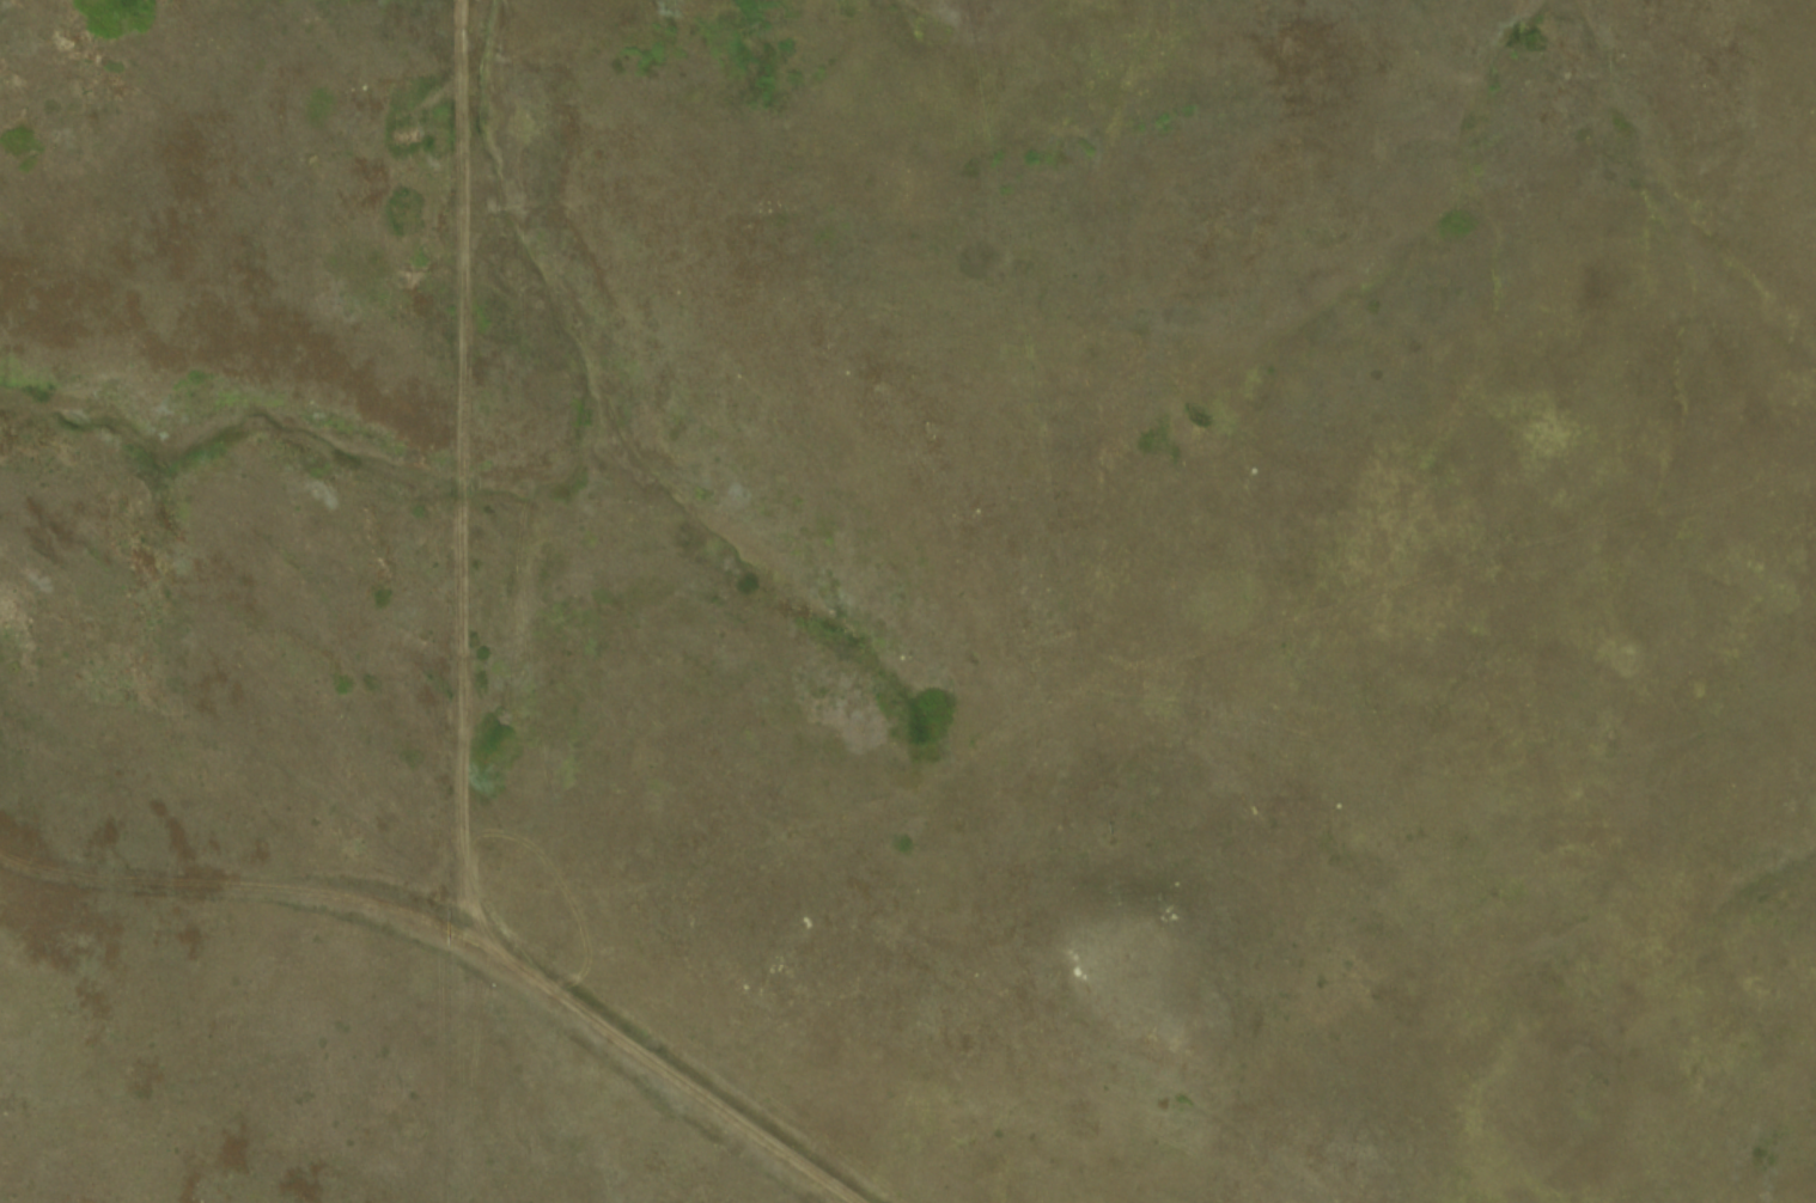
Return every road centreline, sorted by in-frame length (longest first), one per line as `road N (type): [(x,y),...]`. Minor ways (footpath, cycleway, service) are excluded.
road 1 (residential): [(831,1202),(602,1037),(379,902),(120,853),(0,819)]

